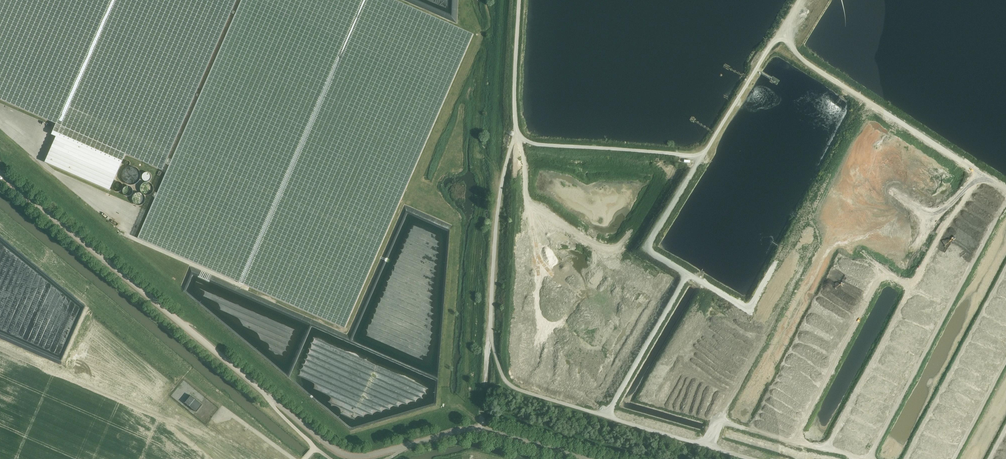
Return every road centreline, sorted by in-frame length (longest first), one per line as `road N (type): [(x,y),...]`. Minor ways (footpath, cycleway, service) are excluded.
road 1 (unclassified): [(272,399),(0,174)]
road 2 (track): [(793,438),(878,281),(918,279),(980,171)]
road 3 (track): [(864,458),(1005,203)]
road 4 (track): [(1005,270),(907,458)]
road 5 (track): [(912,283),(827,448)]
road 6 (track): [(708,447),(725,420),(866,458)]
road 7 (unclassified): [(404,448),(346,455),(272,399)]

